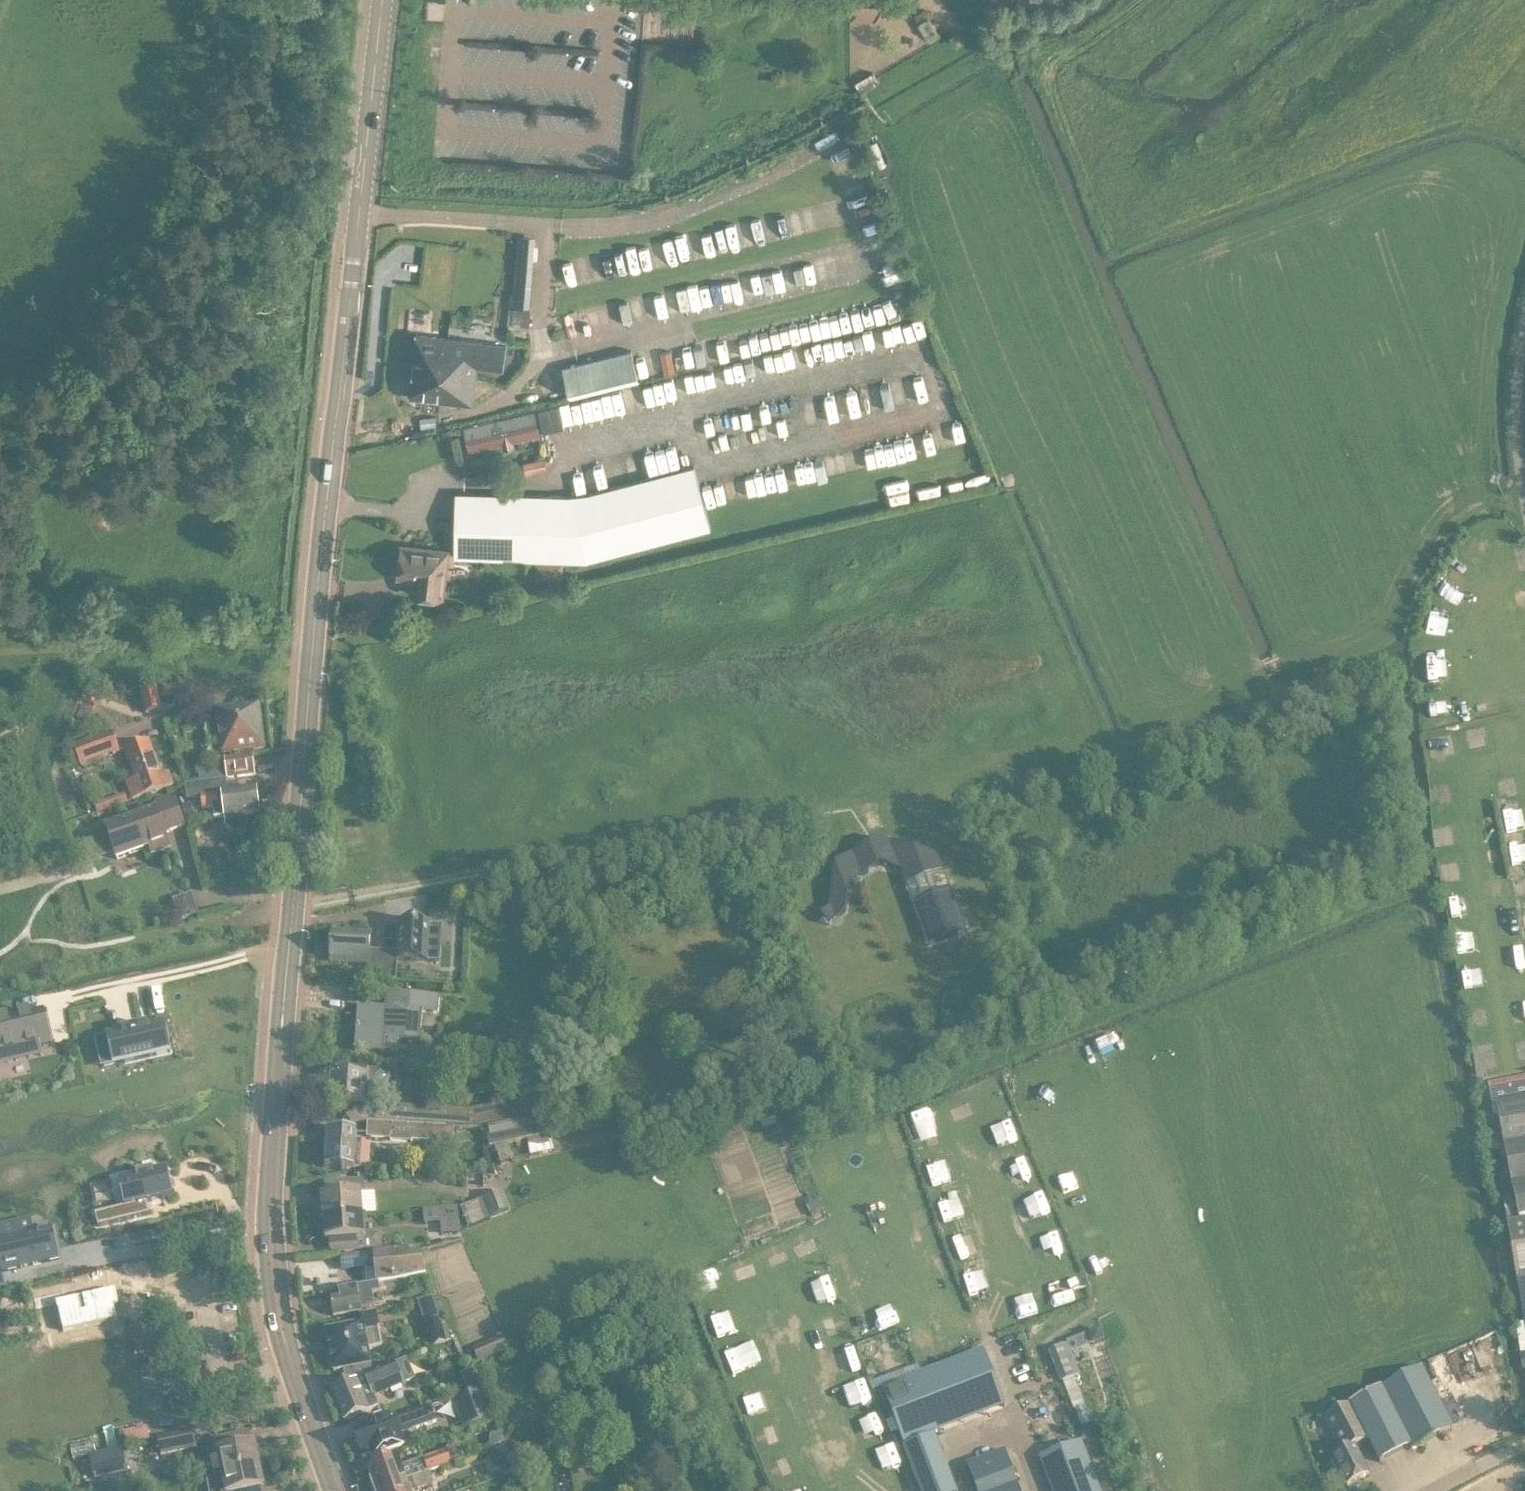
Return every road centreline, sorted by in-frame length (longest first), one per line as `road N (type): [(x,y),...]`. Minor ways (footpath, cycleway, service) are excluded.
road 1 (secondary): [(334,1490),(279,1325),(271,1186),(311,638),(378,0)]
road 2 (unclassified): [(1524,503),(1514,423),(1524,312)]

